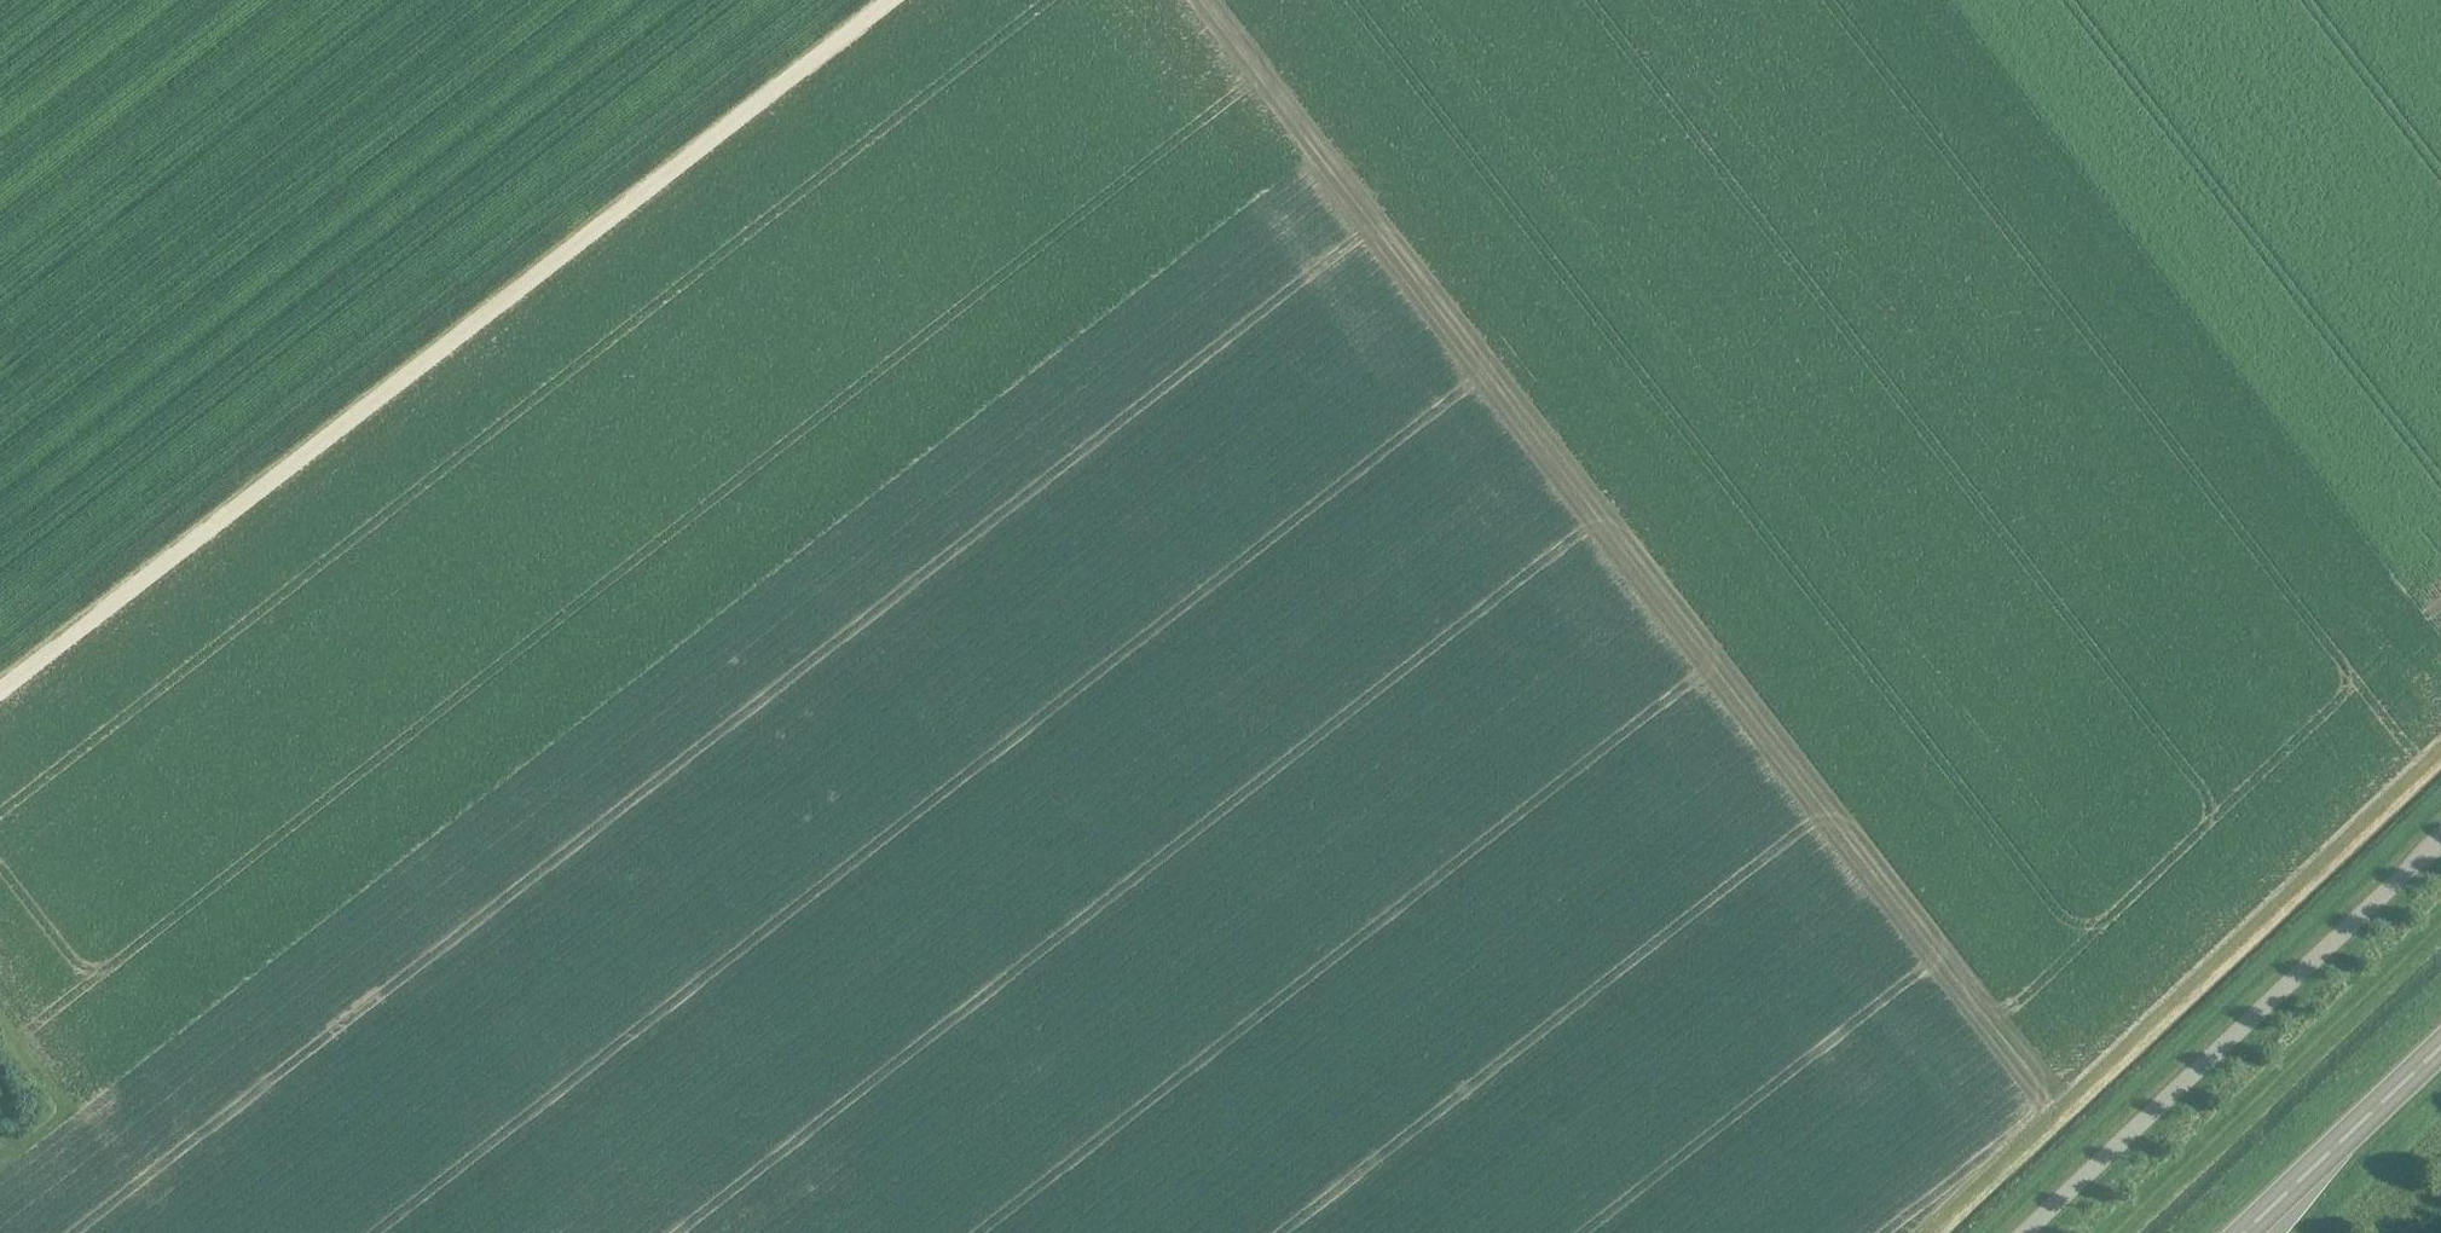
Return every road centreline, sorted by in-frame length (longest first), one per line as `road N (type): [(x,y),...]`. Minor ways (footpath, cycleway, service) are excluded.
road 1 (unclassified): [(2022,1232),(2440,837)]
road 2 (trunk): [(2235,1232),(2440,1040)]

